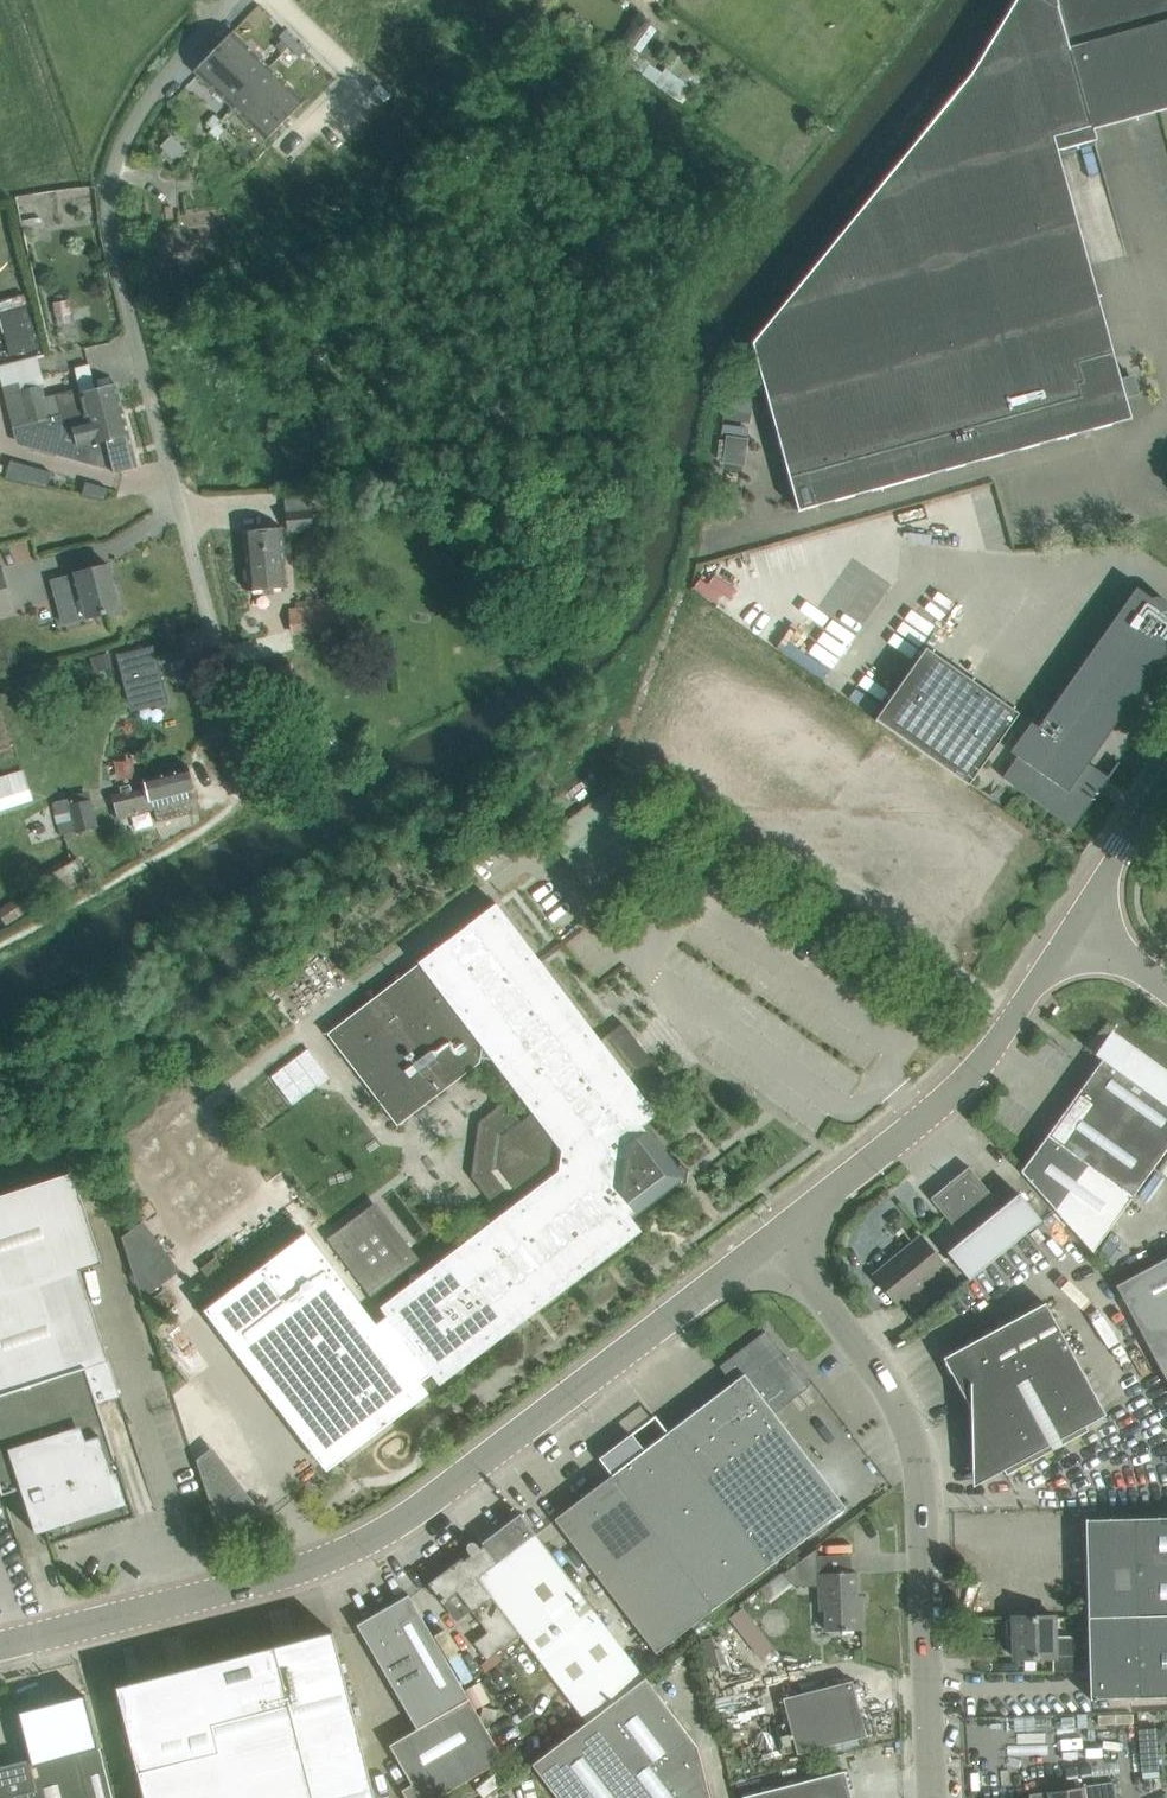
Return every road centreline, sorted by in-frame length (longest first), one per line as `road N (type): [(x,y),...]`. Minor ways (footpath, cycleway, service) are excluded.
road 1 (unclassified): [(0,1646),(248,1585),(369,1538),(774,1241)]
road 2 (residential): [(255,788),(107,209),(123,141),(142,108),(228,0)]
road 3 (secondary): [(933,1797),(919,1468),(901,1405),(774,1241)]
road 4 (secondary): [(774,1241),(946,1099),(1081,923)]
road 5 (secondary): [(1081,923),(1166,782)]

